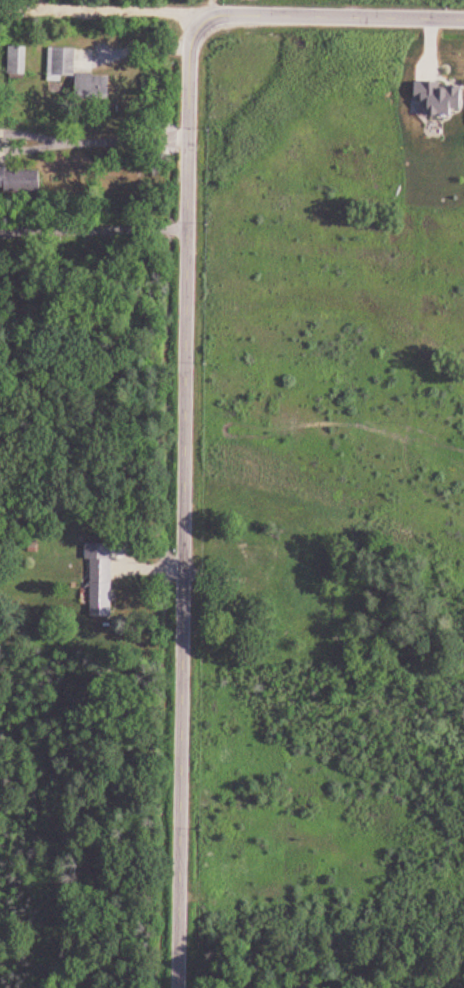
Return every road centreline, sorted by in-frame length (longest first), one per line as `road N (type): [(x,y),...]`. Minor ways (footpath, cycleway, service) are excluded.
road 1 (residential): [(179,987),(191,52),(204,25)]
road 2 (residential): [(204,25),(240,17),(463,21)]
road 3 (track): [(0,16),(213,21)]

